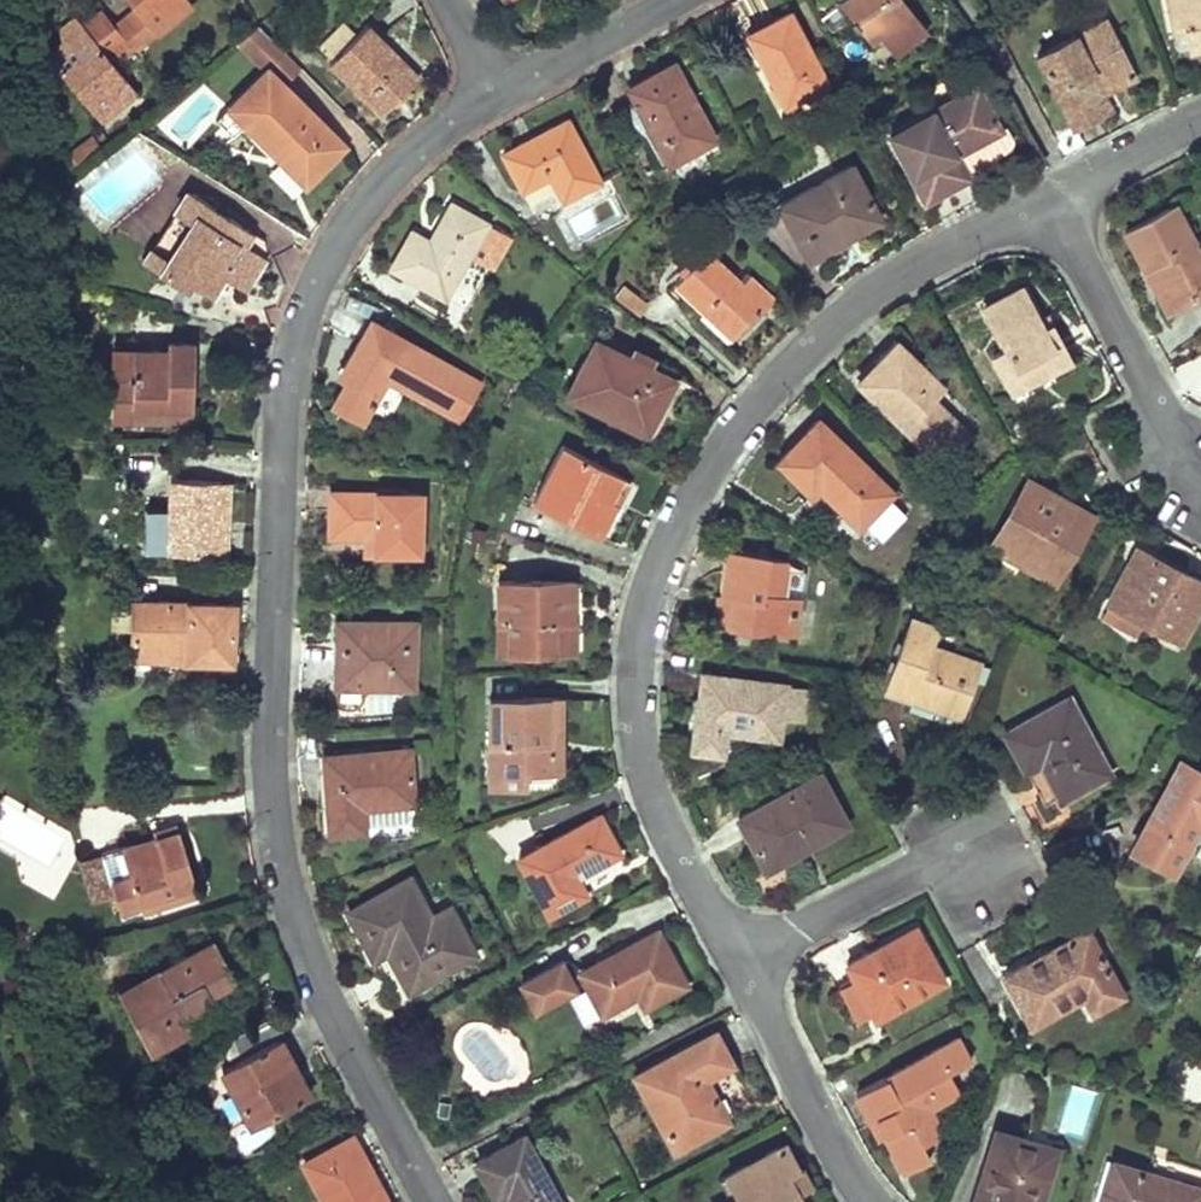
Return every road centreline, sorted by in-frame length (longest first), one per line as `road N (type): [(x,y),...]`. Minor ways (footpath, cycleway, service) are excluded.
road 1 (residential): [(443,1201),(326,995),(287,866),(273,759),(292,359),(317,268),(362,197),(441,130),(509,89)]
road 2 (residential): [(743,949),(661,806),(642,738),(637,656),(649,576),(688,497),(819,334),(897,277),(1055,202)]
road 3 (residential): [(1055,202),(1138,378),(1200,454)]
road 4 (residential): [(882,1201),(846,1167),(743,949)]
road 5 (residential): [(743,949),(973,832)]
road 6 (residential): [(509,89),(670,0)]
road 7 (residential): [(1055,202),(1200,122)]

